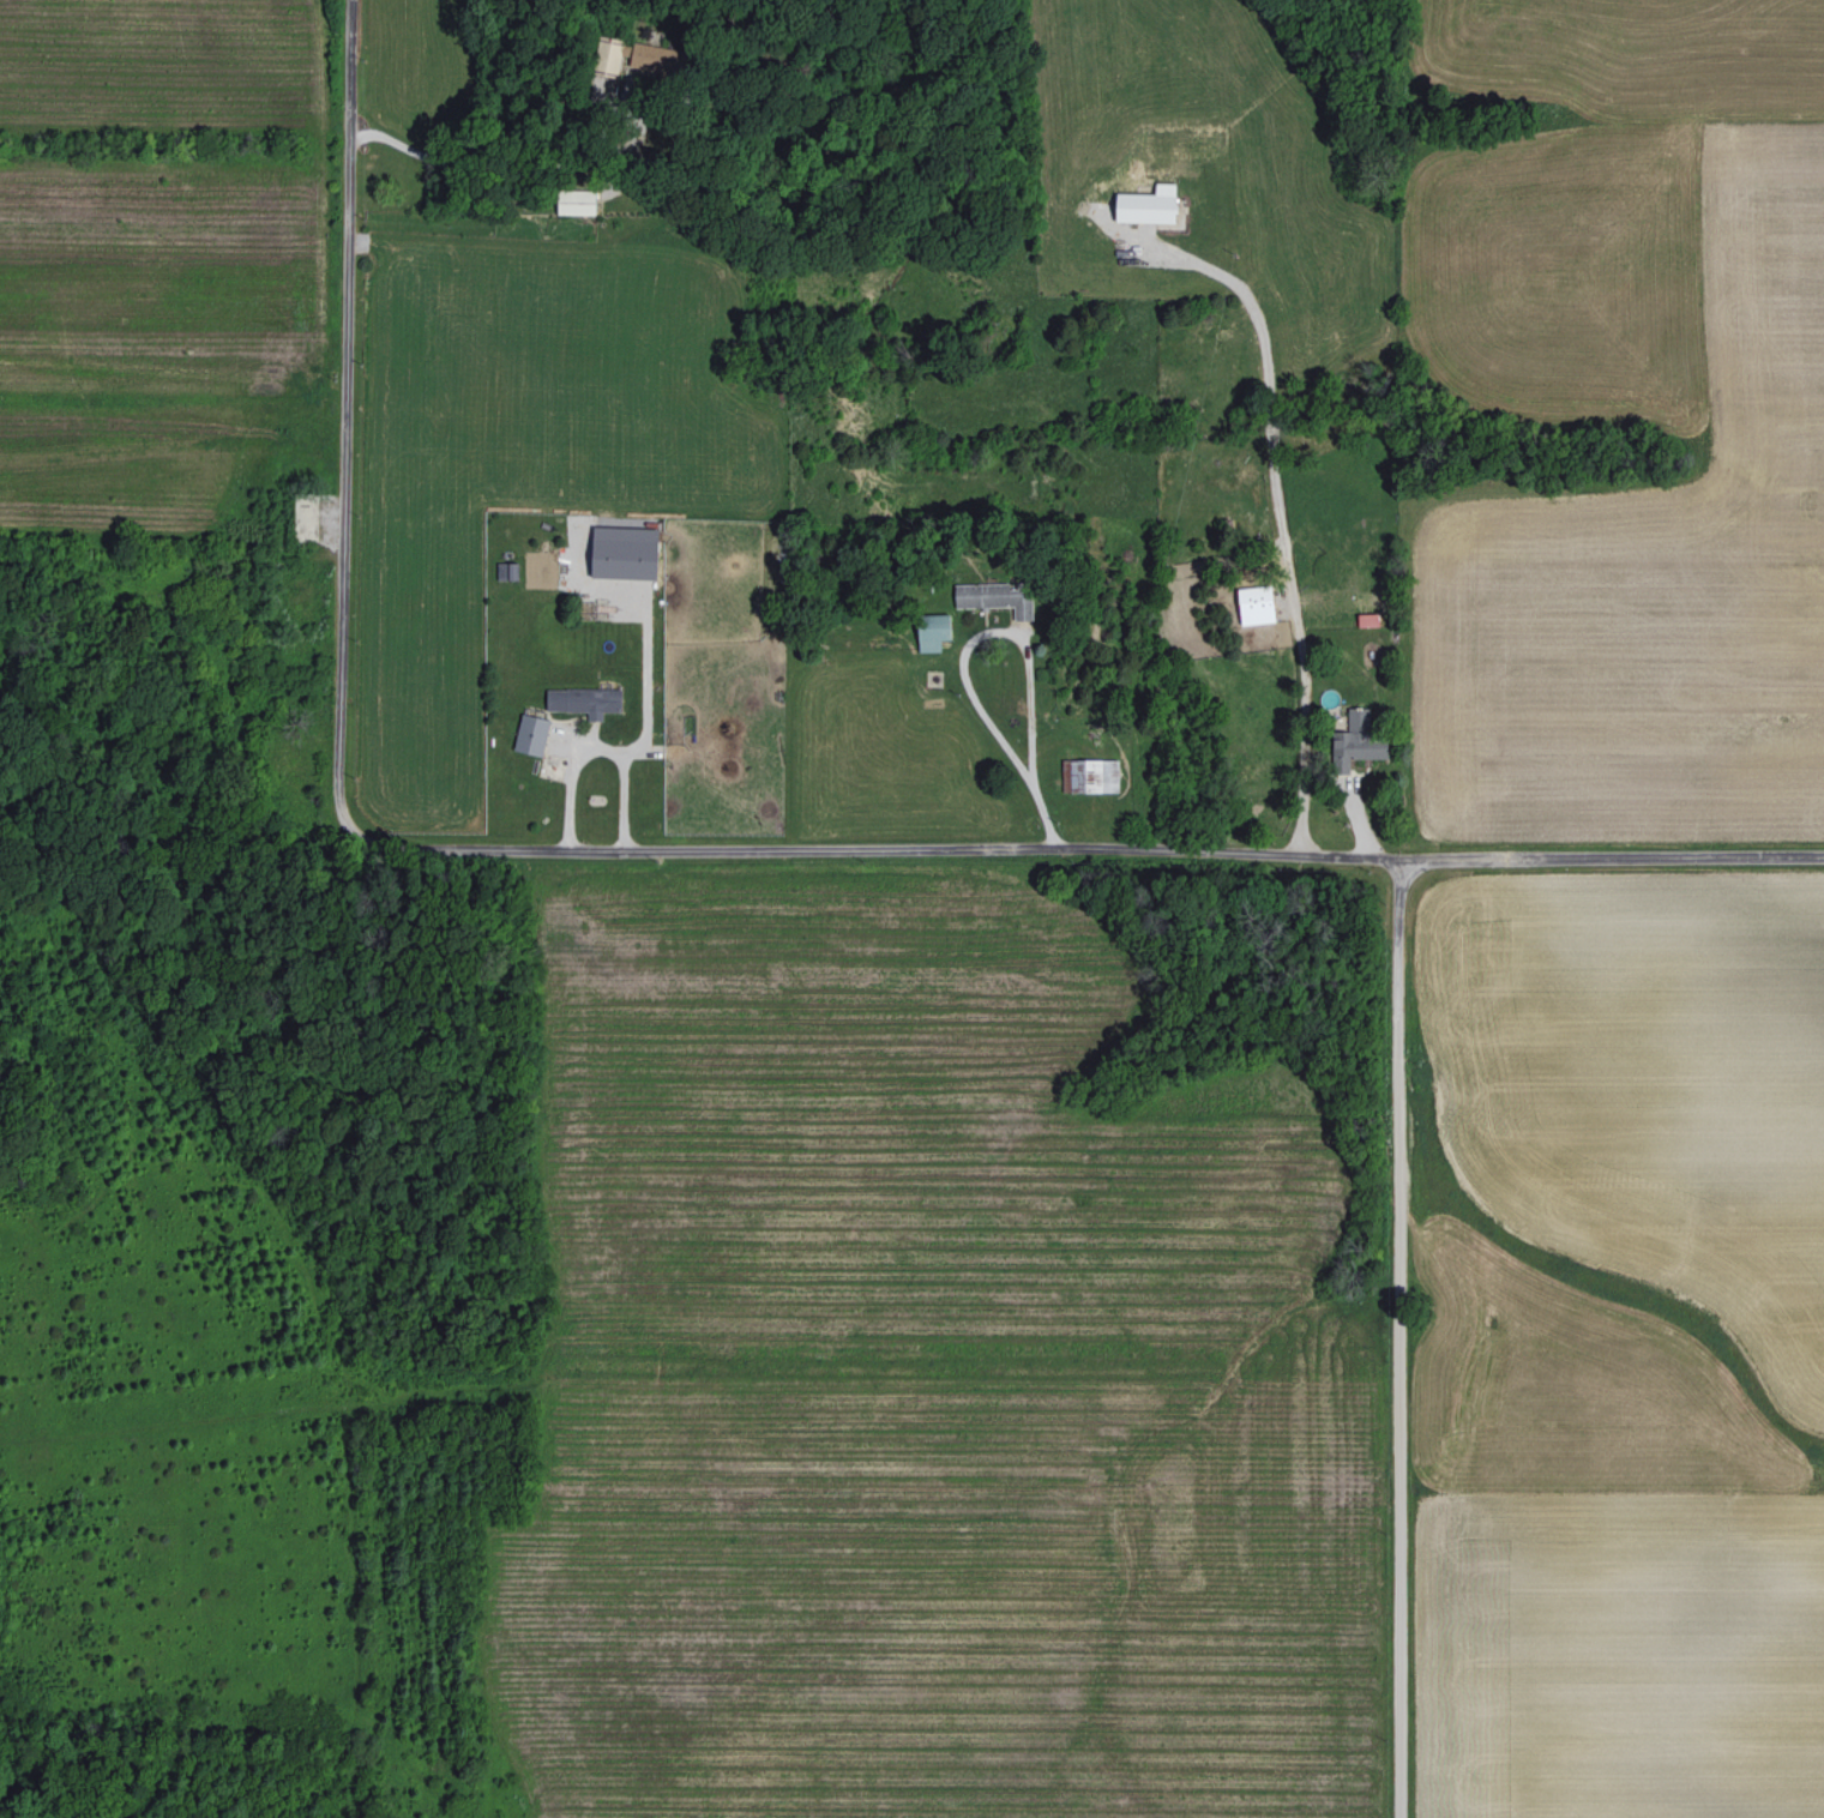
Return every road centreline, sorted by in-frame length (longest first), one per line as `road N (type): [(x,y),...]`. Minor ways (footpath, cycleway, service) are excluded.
road 1 (residential): [(1823,843),(1389,853),(440,845)]
road 2 (residential): [(1391,1817),(1389,853)]
road 3 (residential): [(440,845),(361,835),(337,807),(348,0)]

